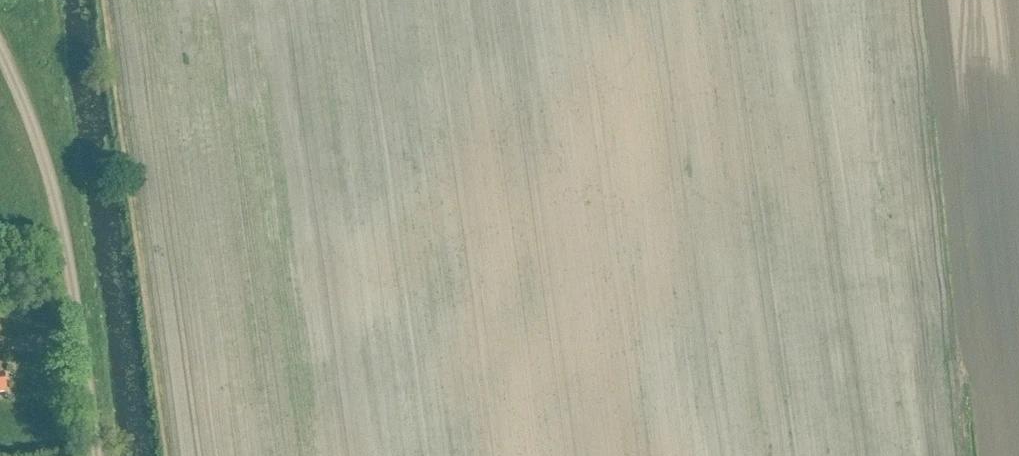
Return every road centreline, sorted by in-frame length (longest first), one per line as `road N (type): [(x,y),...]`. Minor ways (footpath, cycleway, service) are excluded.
road 1 (unclassified): [(97,455),(52,184),(0,49)]

